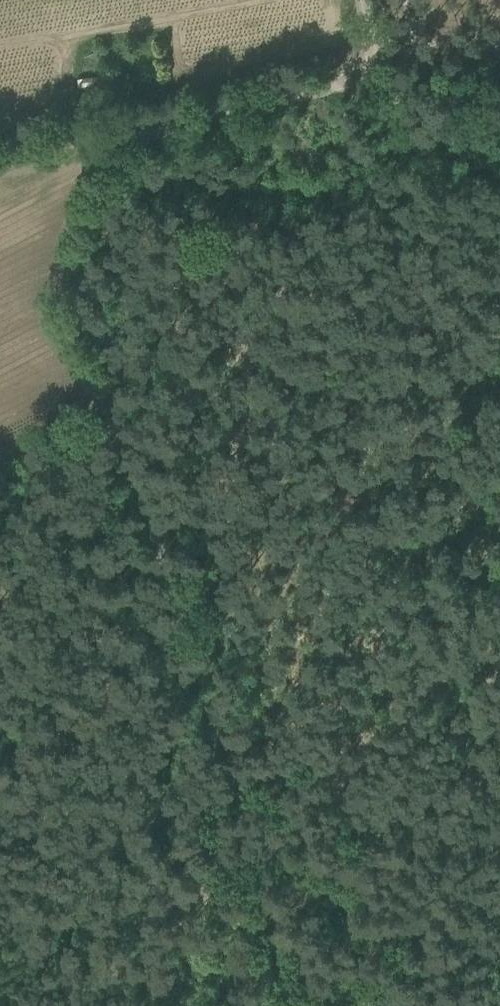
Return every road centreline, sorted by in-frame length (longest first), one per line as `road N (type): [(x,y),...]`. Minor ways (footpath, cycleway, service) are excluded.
road 1 (track): [(142,148),(105,180),(65,249),(64,317),(118,436),(237,777),(0,907)]
road 2 (track): [(0,163),(142,148),(353,75),(367,63),(366,0)]
road 3 (track): [(237,777),(319,744),(443,979)]
road 4 (track): [(166,816),(253,1005)]

